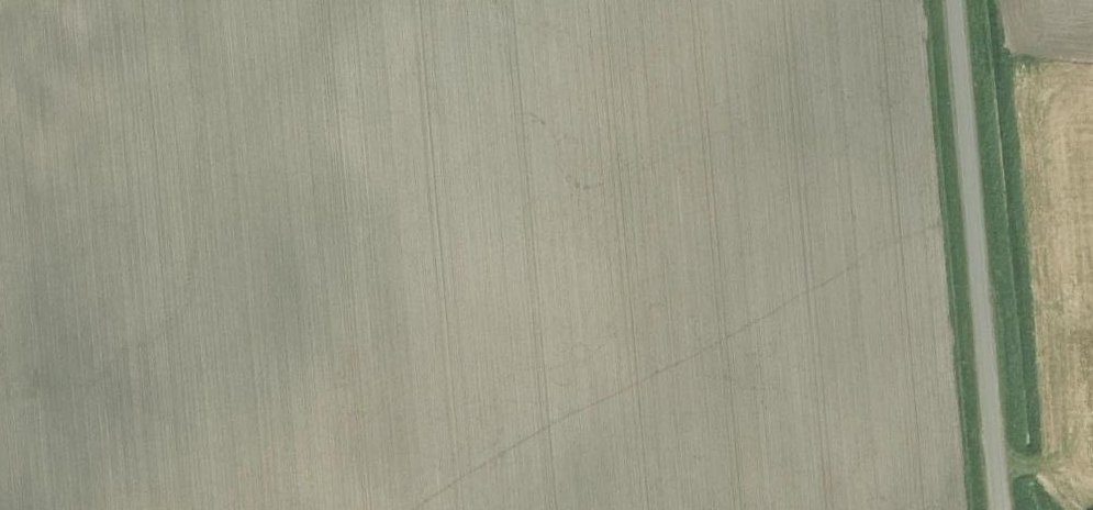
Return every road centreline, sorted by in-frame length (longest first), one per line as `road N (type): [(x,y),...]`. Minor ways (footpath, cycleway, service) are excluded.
road 1 (unclassified): [(1001,509),(958,0)]

